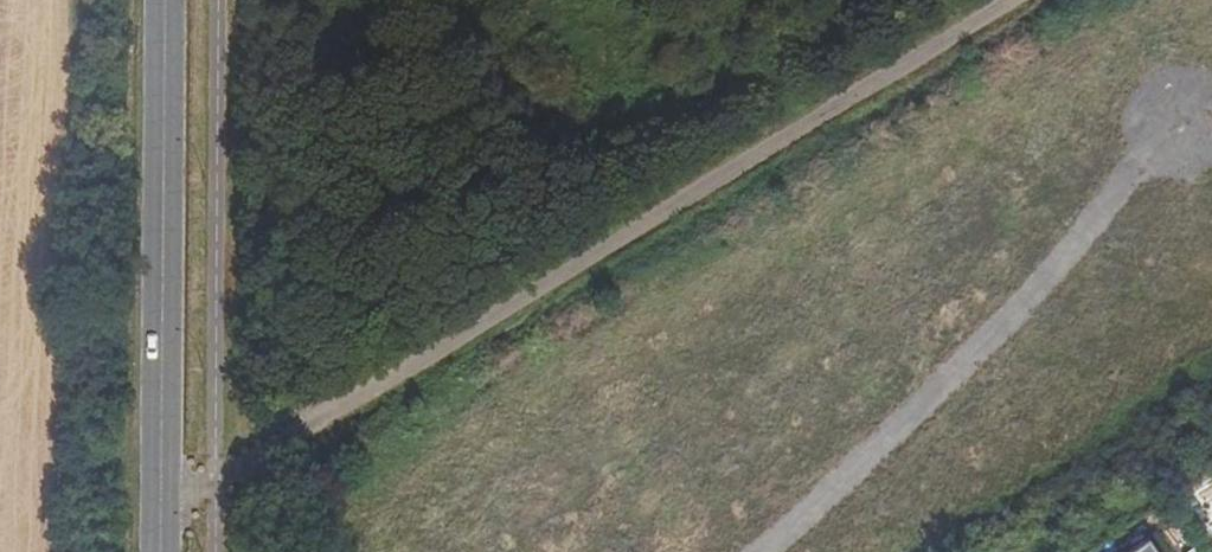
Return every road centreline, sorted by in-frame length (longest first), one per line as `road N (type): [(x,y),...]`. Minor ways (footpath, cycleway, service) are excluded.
road 1 (secondary): [(167,0),(162,551)]

